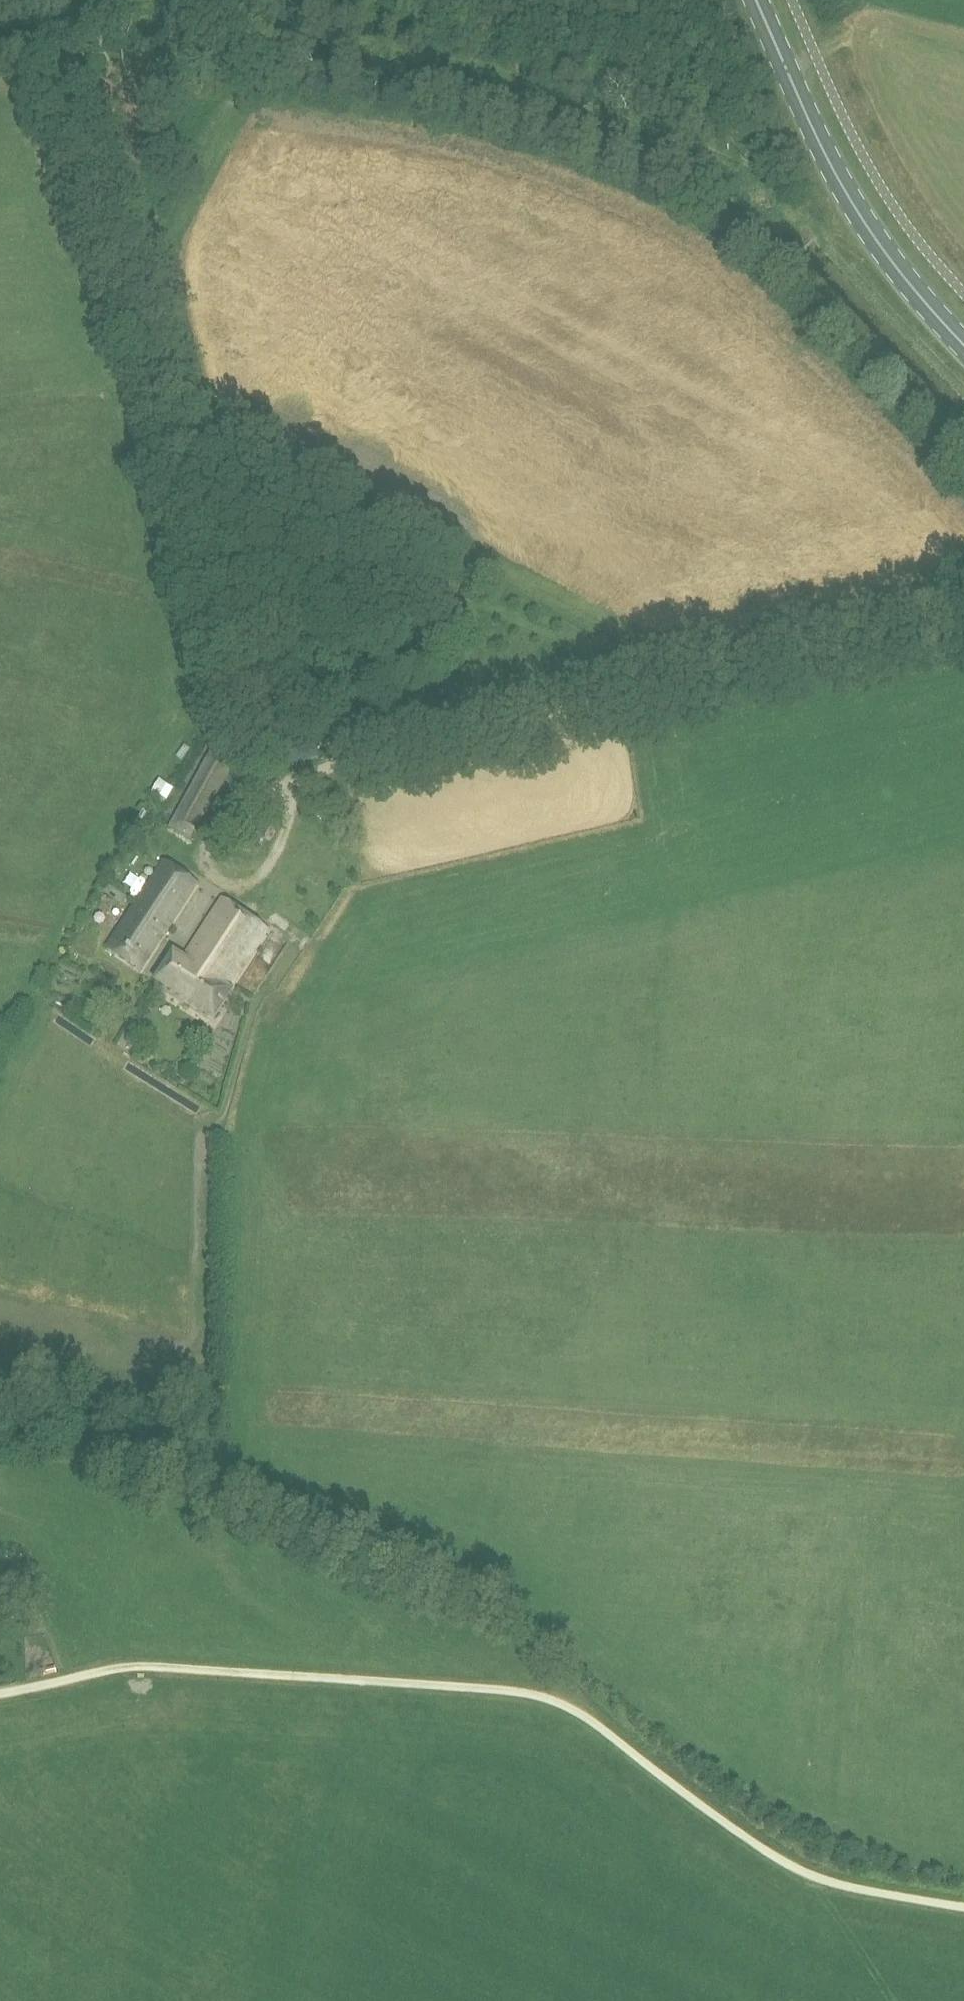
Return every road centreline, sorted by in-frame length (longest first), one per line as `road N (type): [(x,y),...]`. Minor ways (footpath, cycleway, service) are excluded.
road 1 (primary): [(963,345),(891,260),(844,189),(756,0)]

